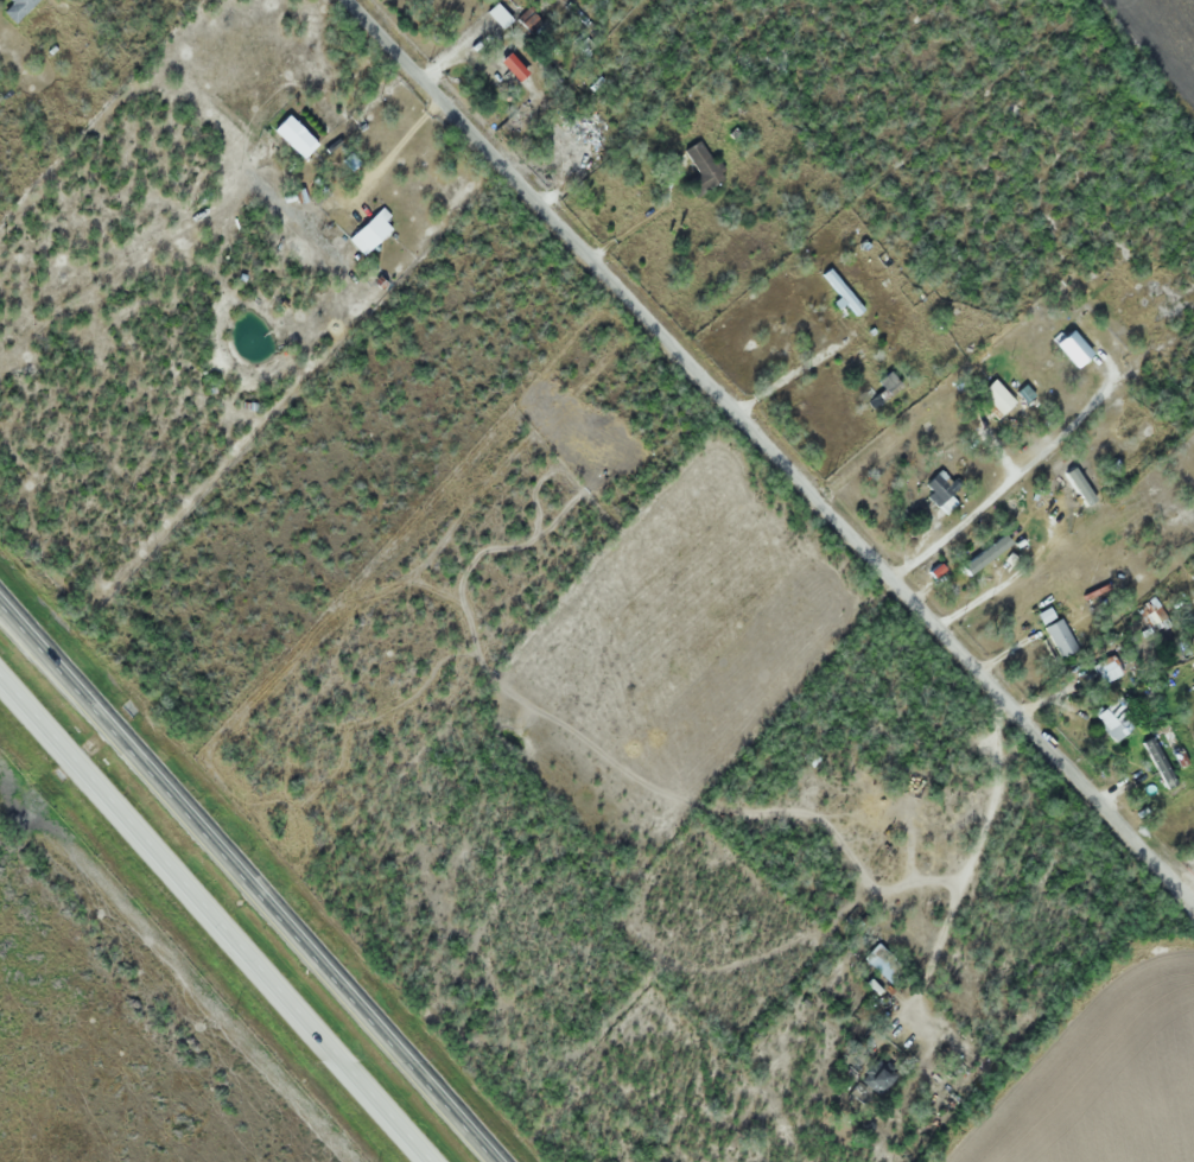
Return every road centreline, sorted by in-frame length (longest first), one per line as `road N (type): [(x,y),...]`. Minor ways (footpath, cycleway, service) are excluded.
road 1 (residential): [(1193,904),(350,0)]
road 2 (trunk): [(503,1161),(0,599)]
road 3 (trunk): [(0,679),(430,1161)]

